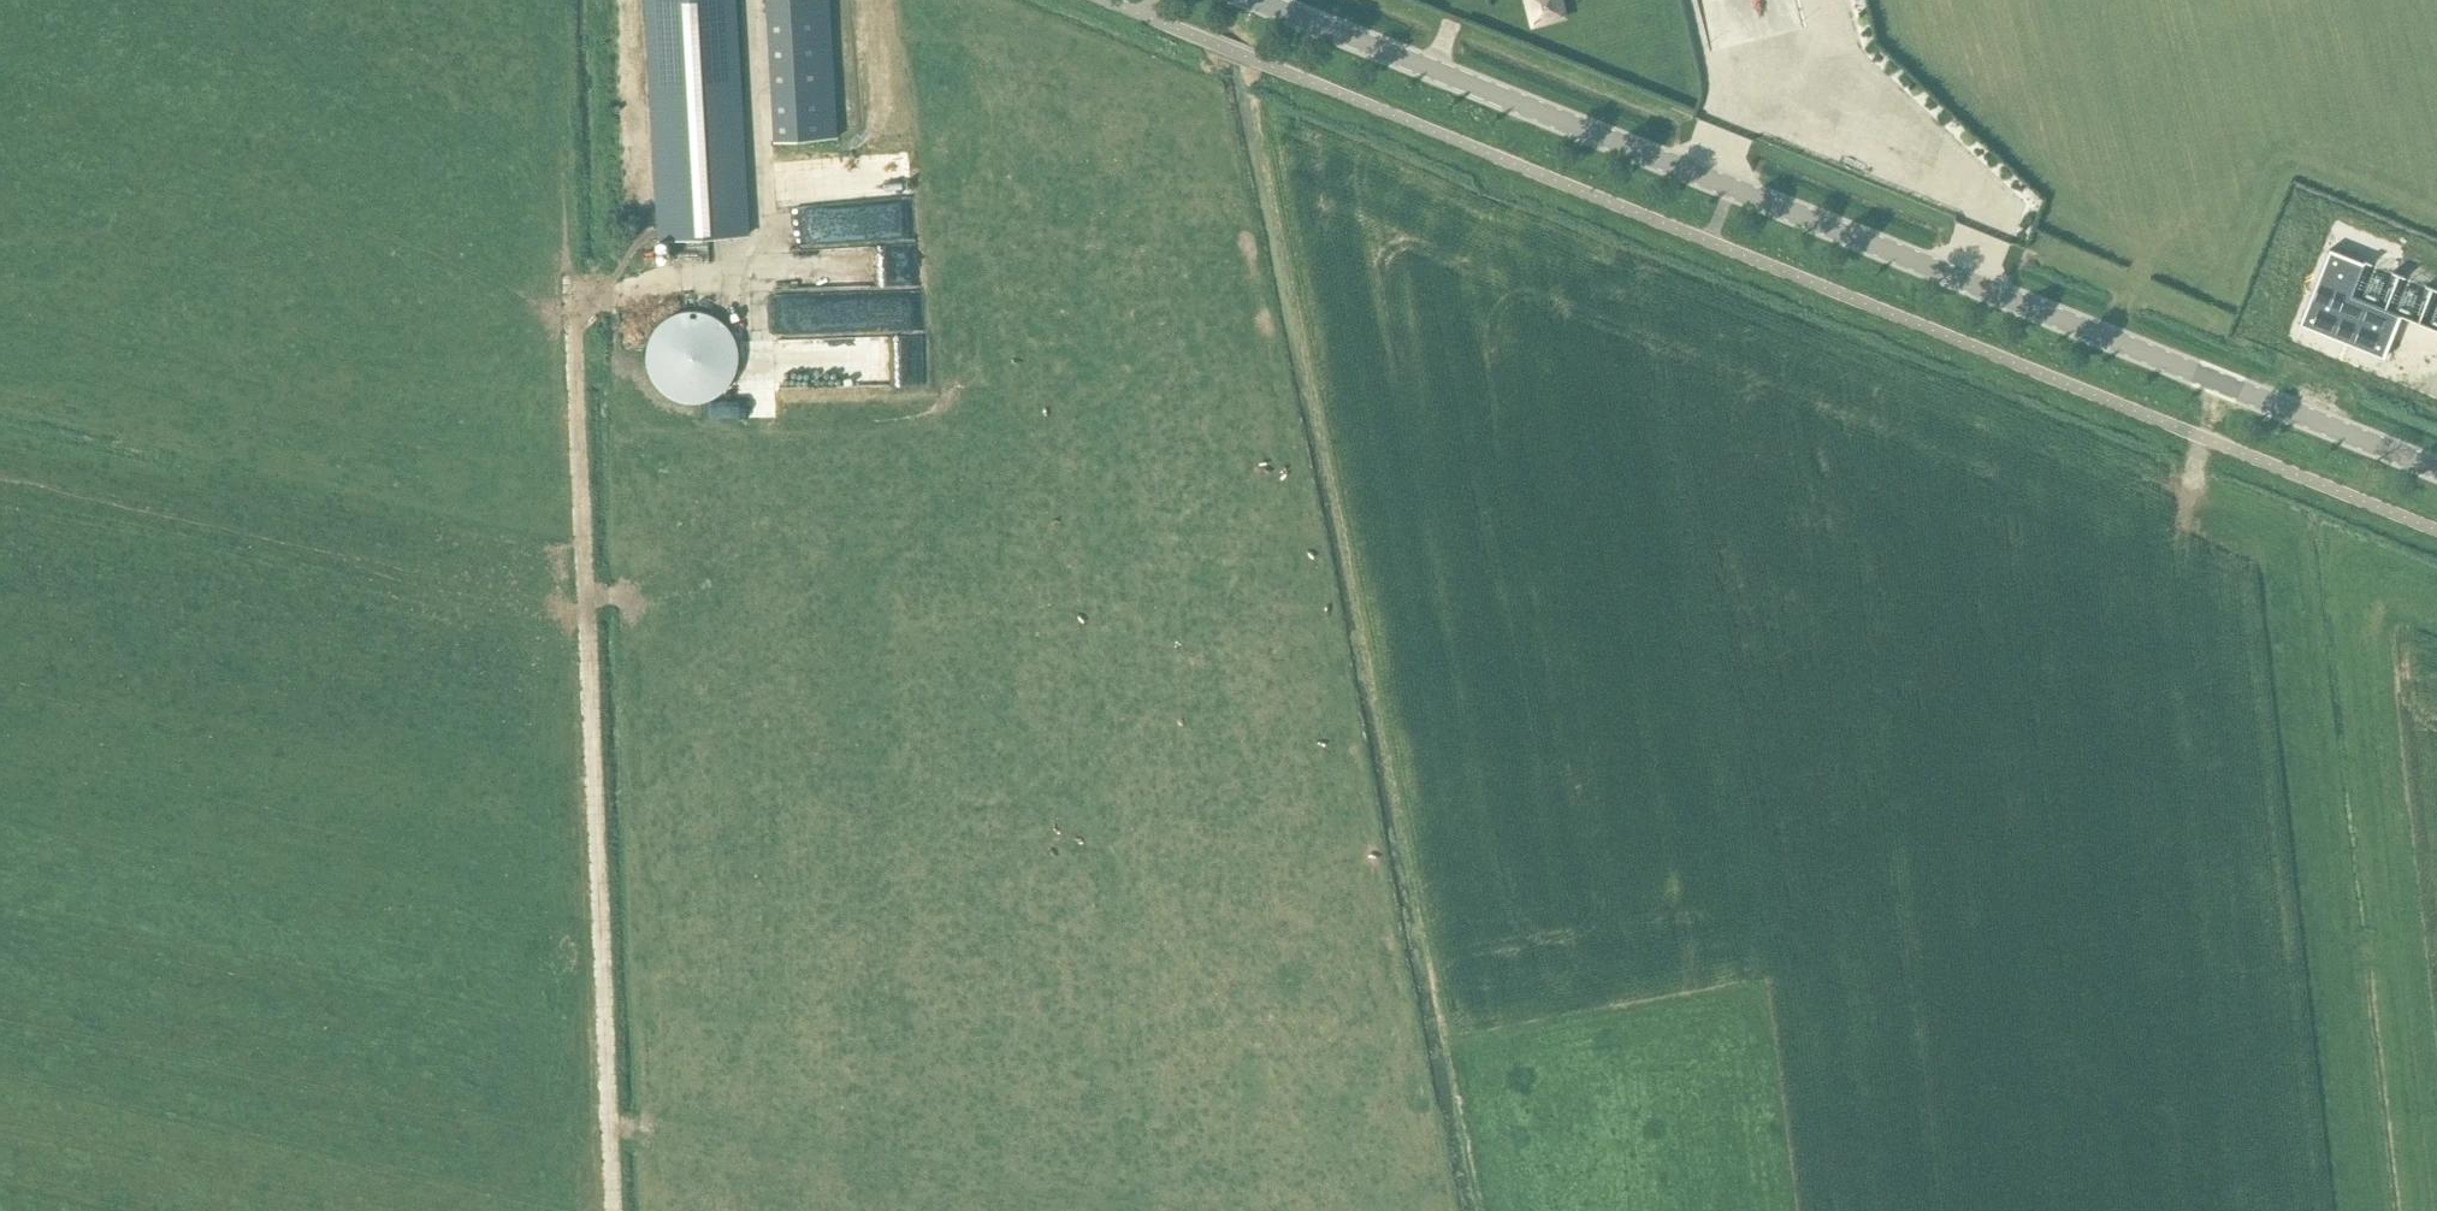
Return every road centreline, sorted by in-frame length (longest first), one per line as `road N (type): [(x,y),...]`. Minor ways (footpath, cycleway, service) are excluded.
road 1 (tertiary): [(2436,470),(1261,0)]

